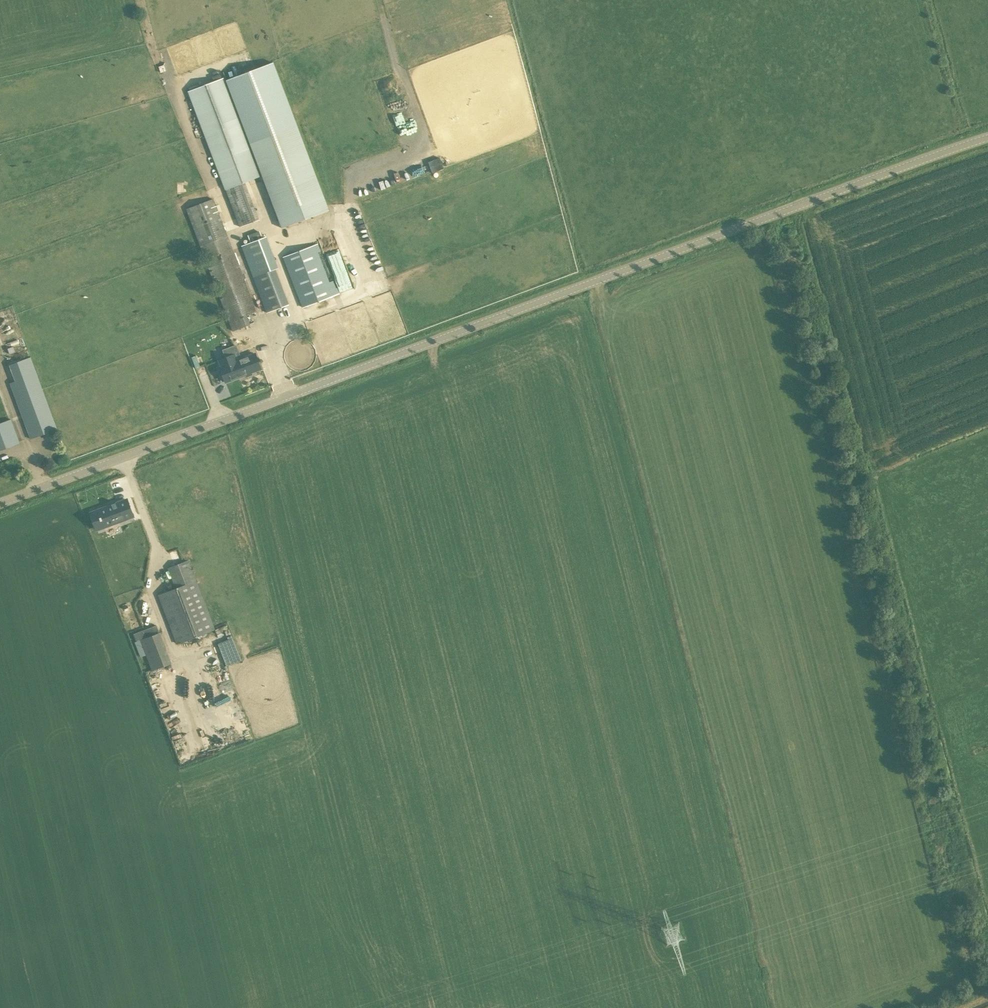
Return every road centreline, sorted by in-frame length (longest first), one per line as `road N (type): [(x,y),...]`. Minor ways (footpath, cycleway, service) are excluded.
road 1 (tertiary): [(987,137),(0,503)]

